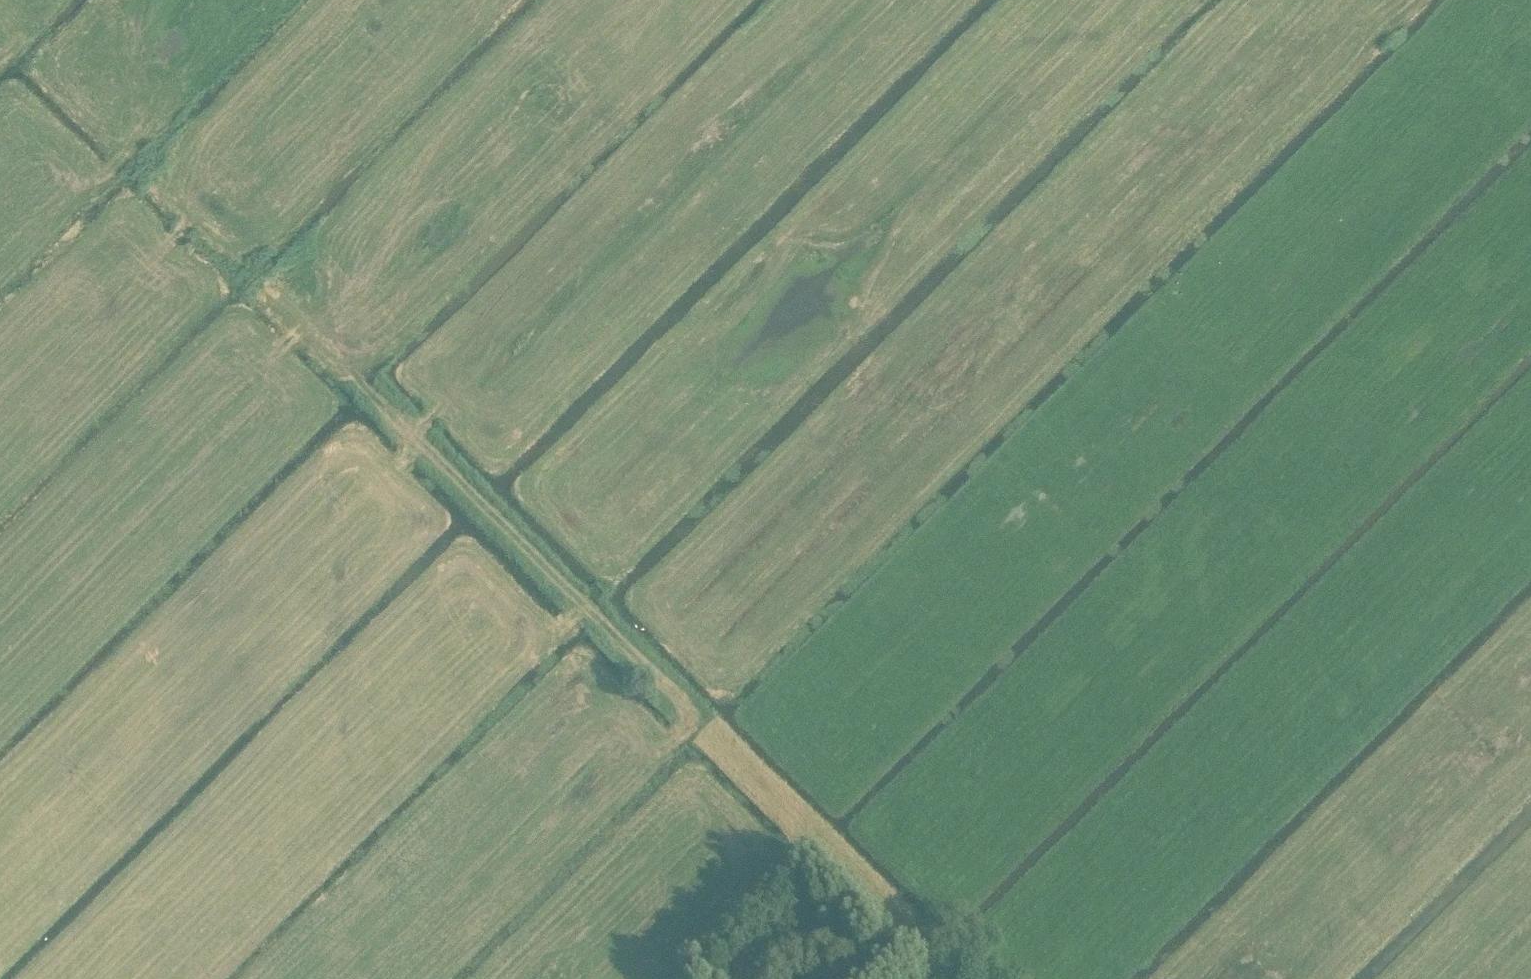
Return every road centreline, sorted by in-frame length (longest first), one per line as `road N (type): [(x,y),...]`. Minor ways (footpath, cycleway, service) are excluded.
road 1 (track): [(959,978),(355,377)]

